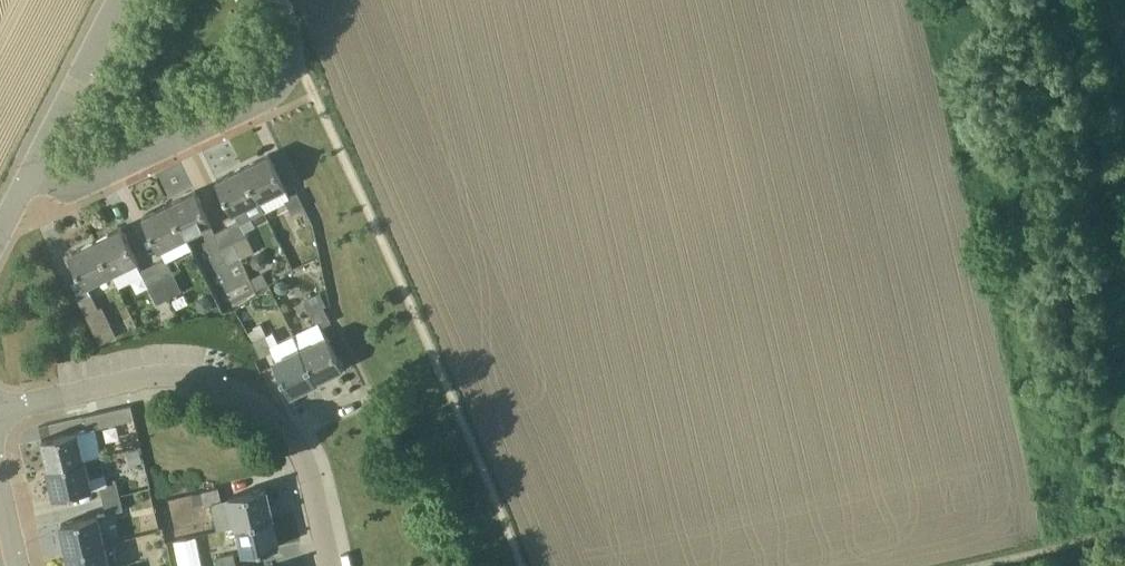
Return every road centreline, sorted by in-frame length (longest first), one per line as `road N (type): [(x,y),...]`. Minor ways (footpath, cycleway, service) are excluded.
road 1 (residential): [(25,187),(60,189),(265,100),(297,62)]
road 2 (residential): [(288,430),(228,385),(185,376),(0,408)]
road 3 (residential): [(25,187),(112,0)]
road 4 (residential): [(332,565),(306,455),(288,430)]

